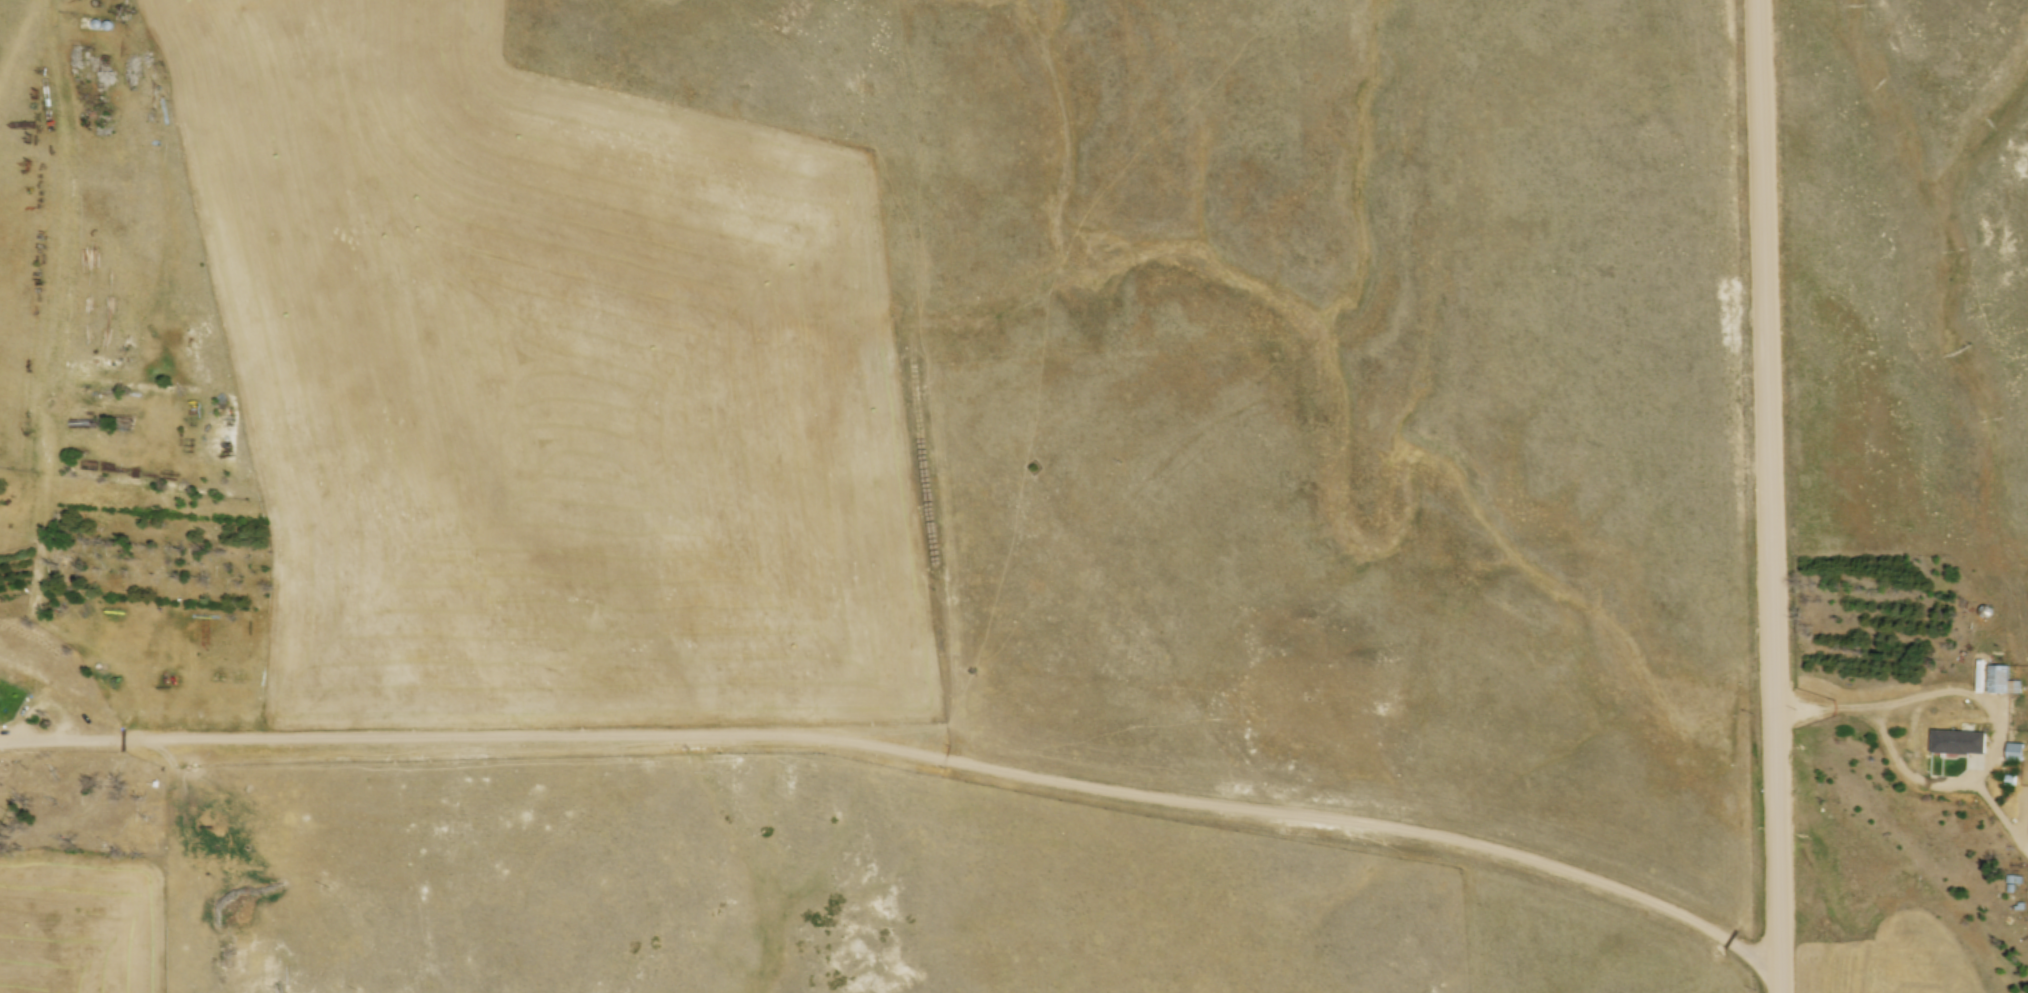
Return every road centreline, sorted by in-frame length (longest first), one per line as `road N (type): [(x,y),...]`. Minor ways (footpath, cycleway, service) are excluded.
road 1 (tertiary): [(1783,992),(1763,0)]

